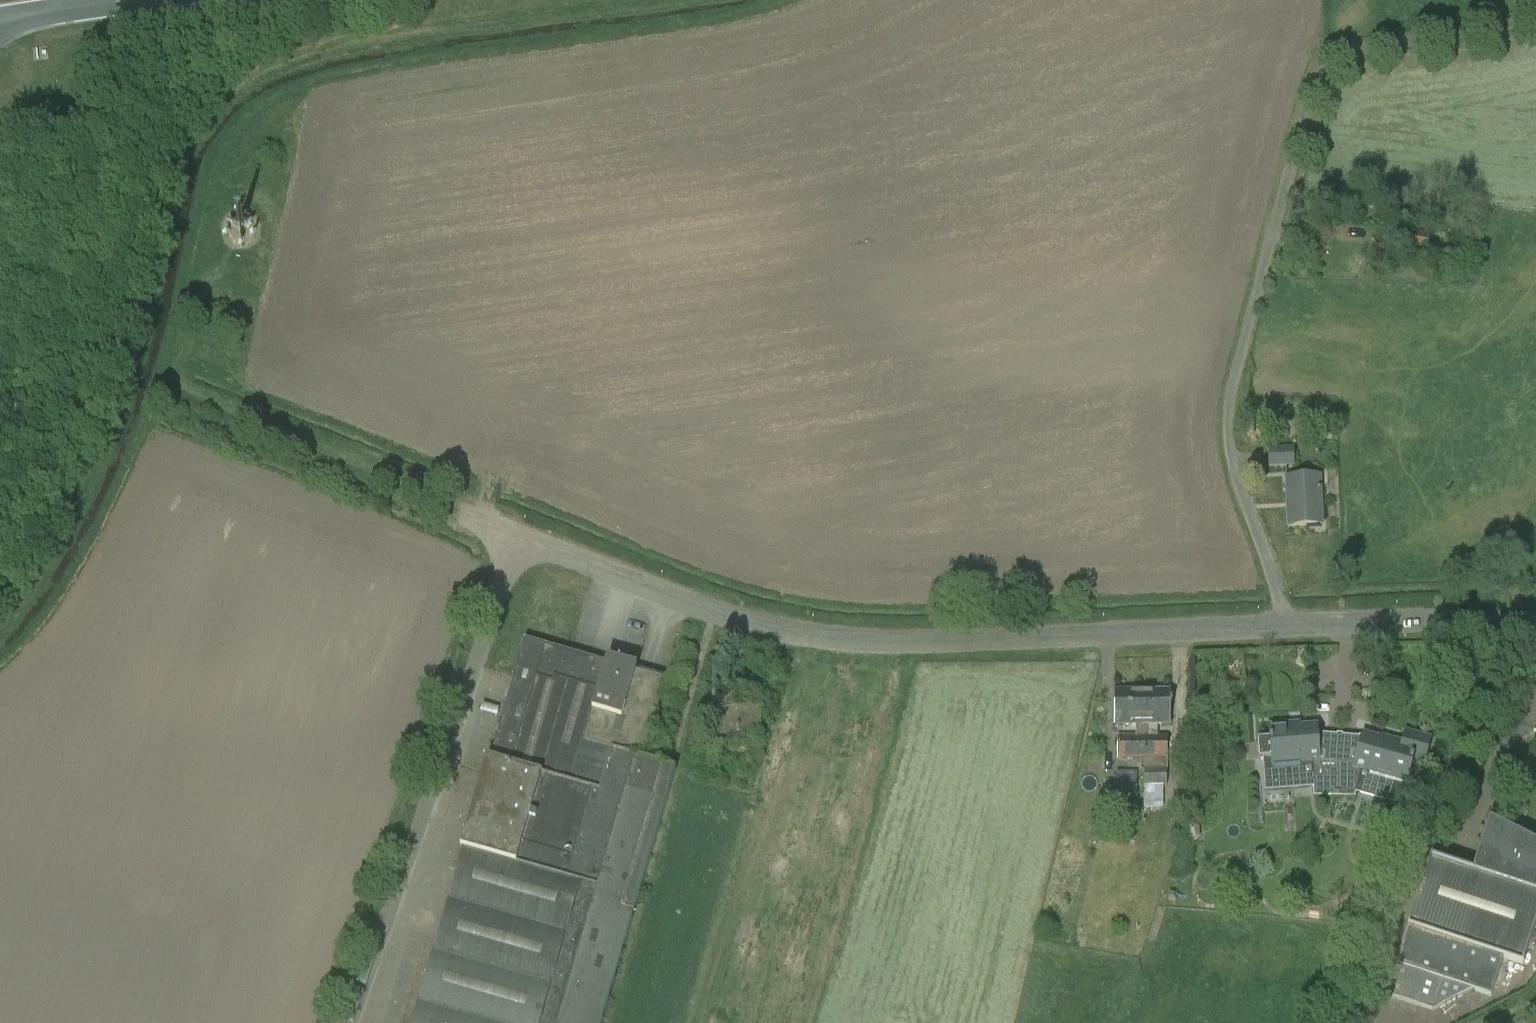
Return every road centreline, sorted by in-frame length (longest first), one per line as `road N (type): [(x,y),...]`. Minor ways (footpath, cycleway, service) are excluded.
road 1 (residential): [(1288,627),(1235,465),(1229,390),(1309,92),(1331,58),(1349,50),(1535,20)]
road 2 (unclassified): [(520,541),(782,628),(908,648),(1288,627)]
road 3 (unclassified): [(349,1022),(520,541)]
road 4 (track): [(470,516),(177,388),(174,379)]
road 5 (unclassified): [(1288,627),(1535,631)]
road 6 (primary): [(0,19),(129,0)]

